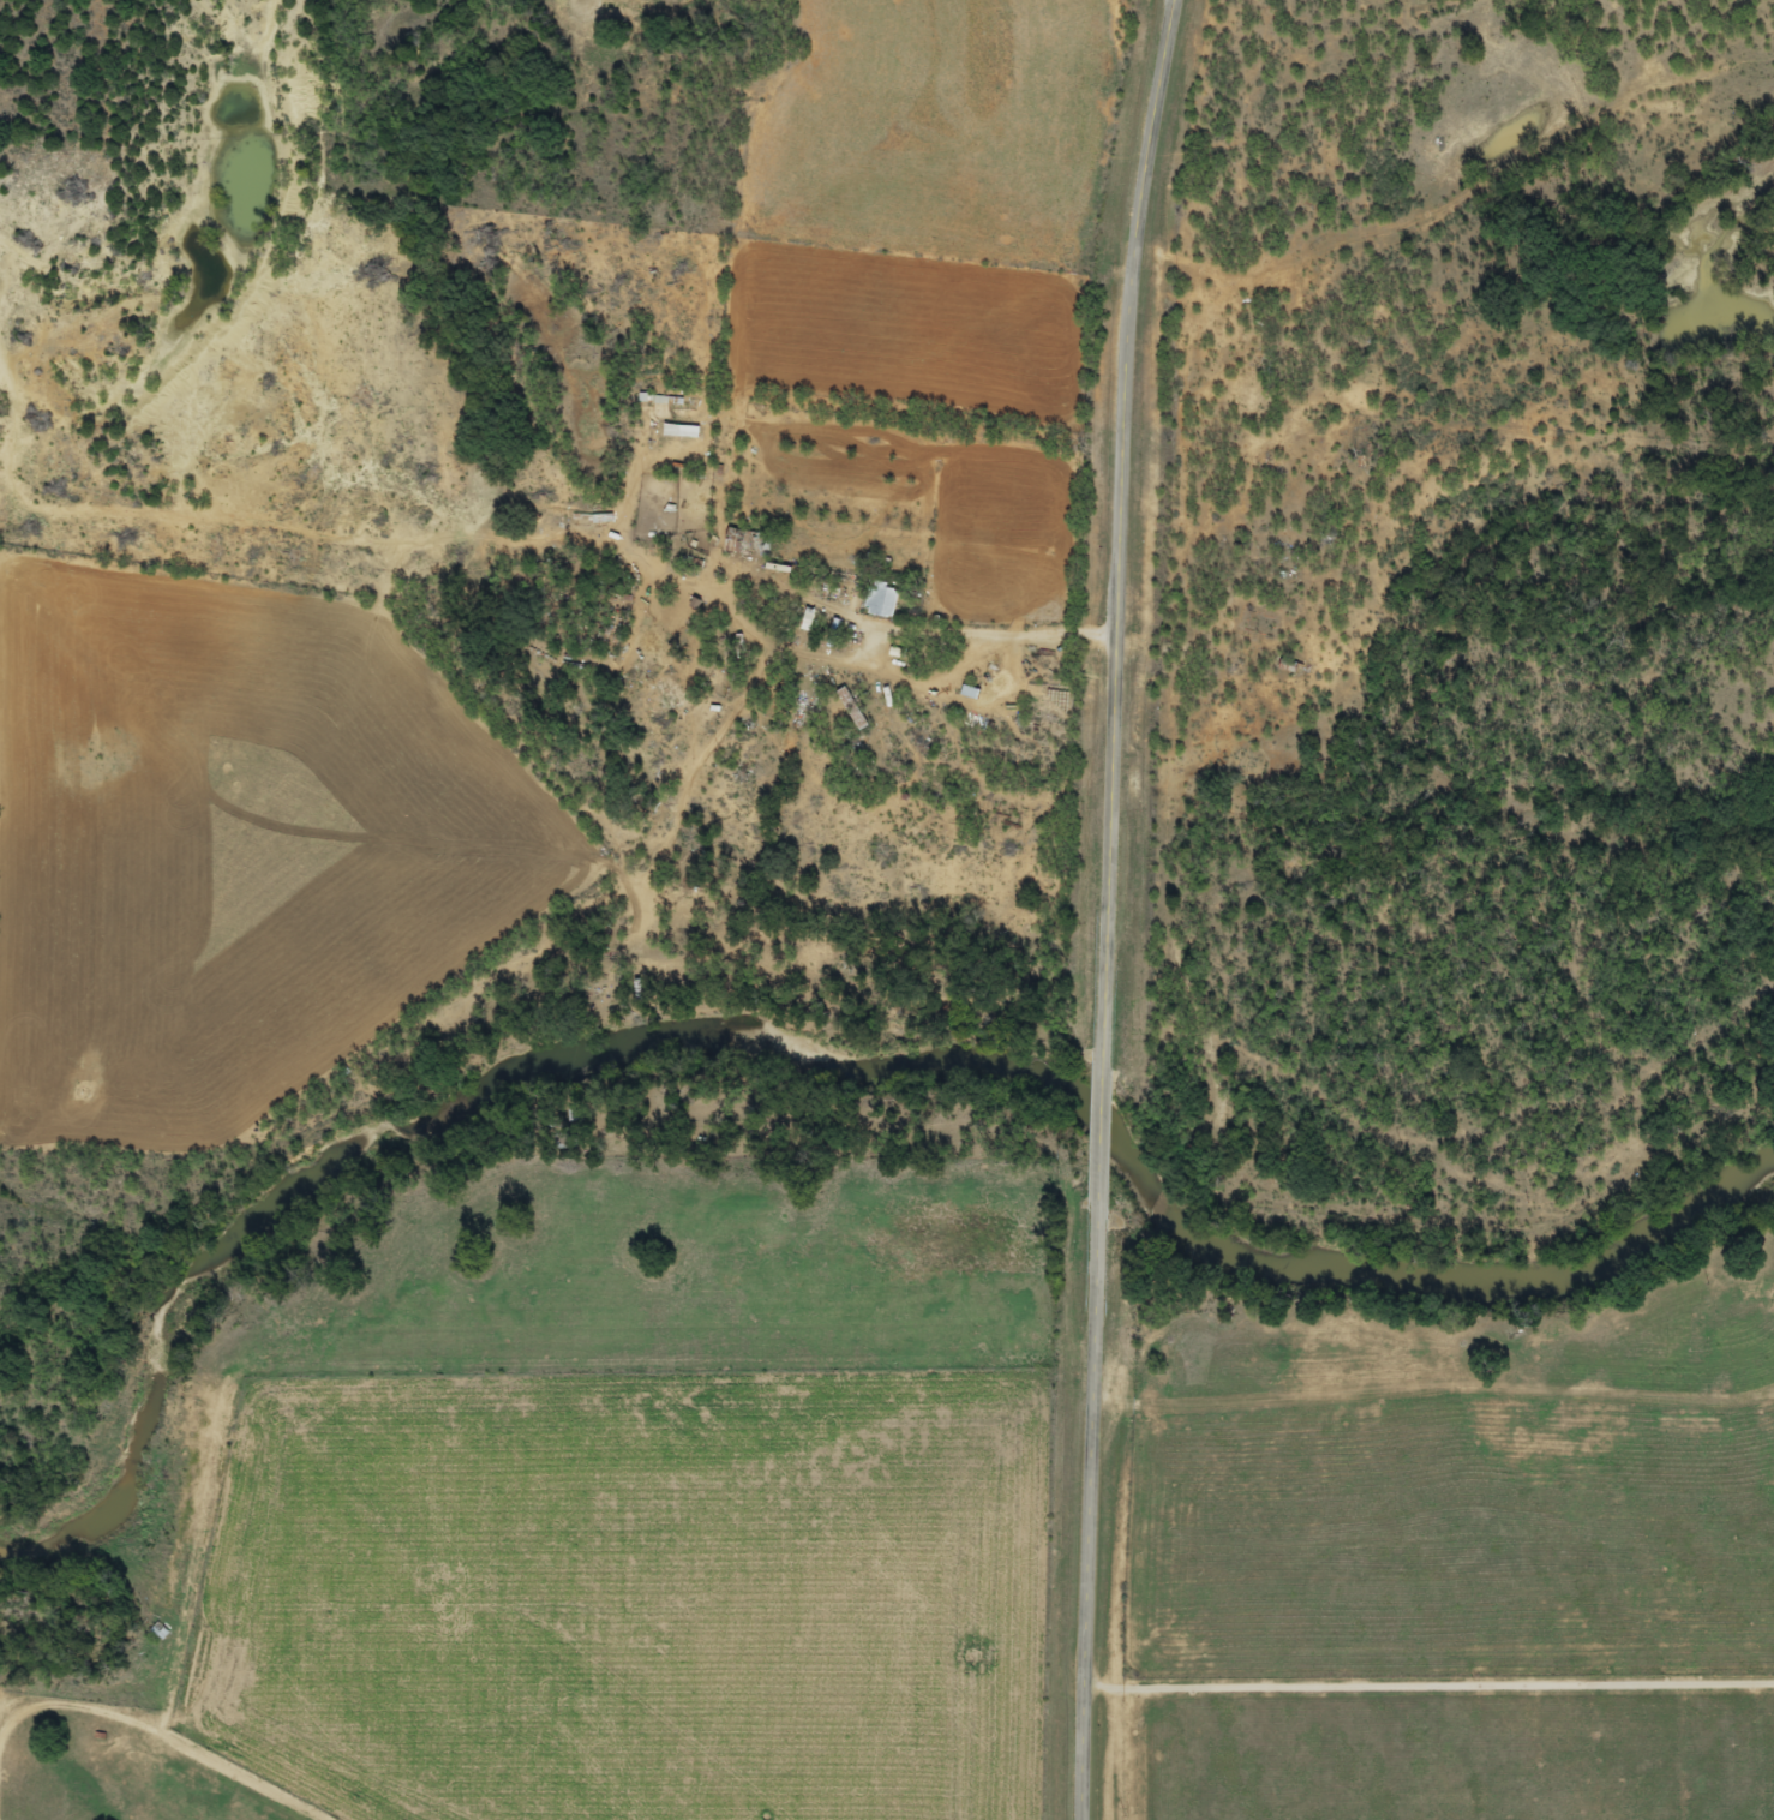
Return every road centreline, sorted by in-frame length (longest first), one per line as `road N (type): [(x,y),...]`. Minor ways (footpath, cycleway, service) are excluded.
road 1 (tertiary): [(1178,0),(1132,317),(1085,1819)]
road 2 (residential): [(1773,97),(1650,106),(1314,310),(1254,370),(1127,432)]

